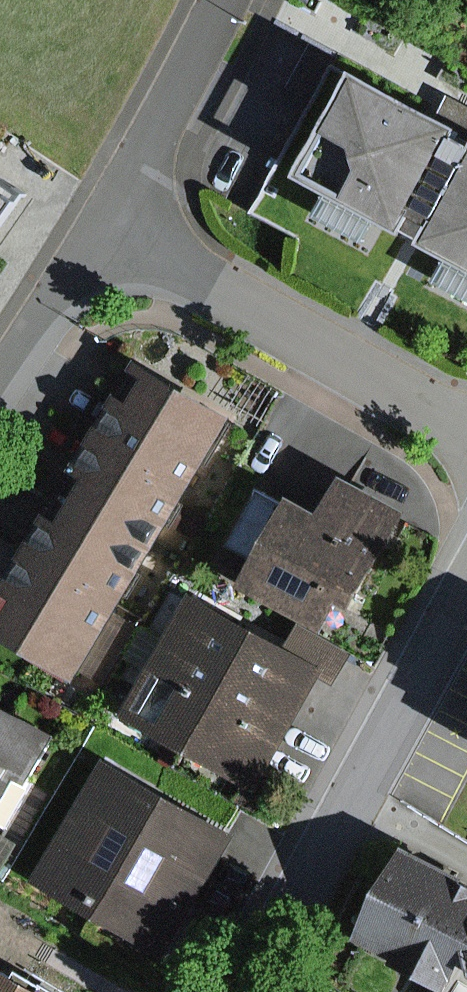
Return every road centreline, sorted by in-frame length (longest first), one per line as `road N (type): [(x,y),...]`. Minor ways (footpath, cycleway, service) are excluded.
road 1 (residential): [(246,991),(466,598)]
road 2 (residential): [(105,230),(466,434)]
road 3 (residential): [(105,230),(223,0)]
road 4 (residential): [(0,397),(105,230)]

